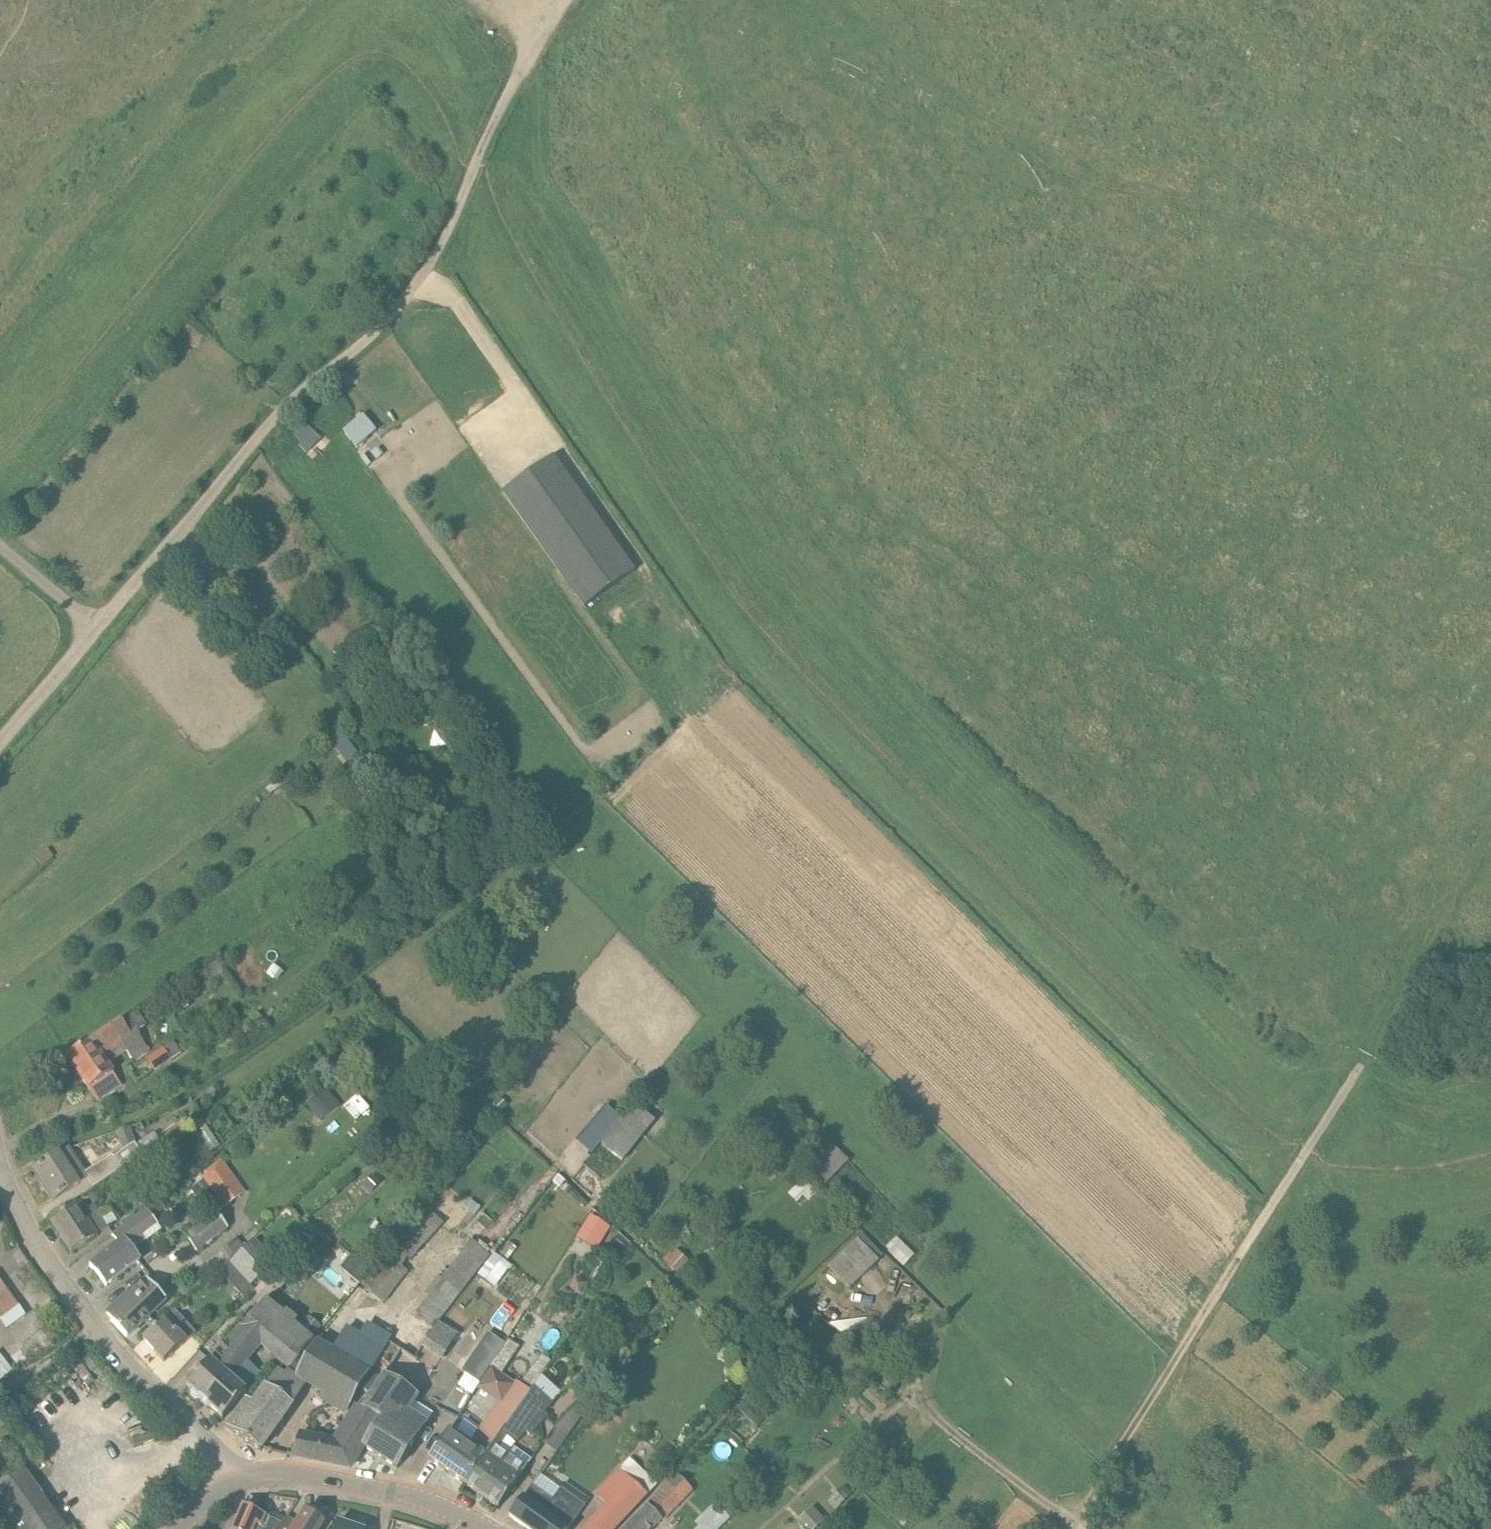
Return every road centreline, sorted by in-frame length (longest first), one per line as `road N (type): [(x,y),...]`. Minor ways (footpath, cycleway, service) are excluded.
road 1 (residential): [(0,744),(289,403),(402,301),(454,216),(530,56)]
road 2 (track): [(0,456),(289,111),(341,66),(375,57),(411,74),(471,169)]
road 3 (track): [(1085,1528),(1108,1467),(1303,1155)]
road 4 (residential): [(0,1152),(27,1225),(101,1337),(232,1480)]
road 5 (track): [(1303,1155),(1490,823)]
road 6 (tertiary): [(484,1528),(428,1500),(346,1482),(273,1471),(232,1480)]

